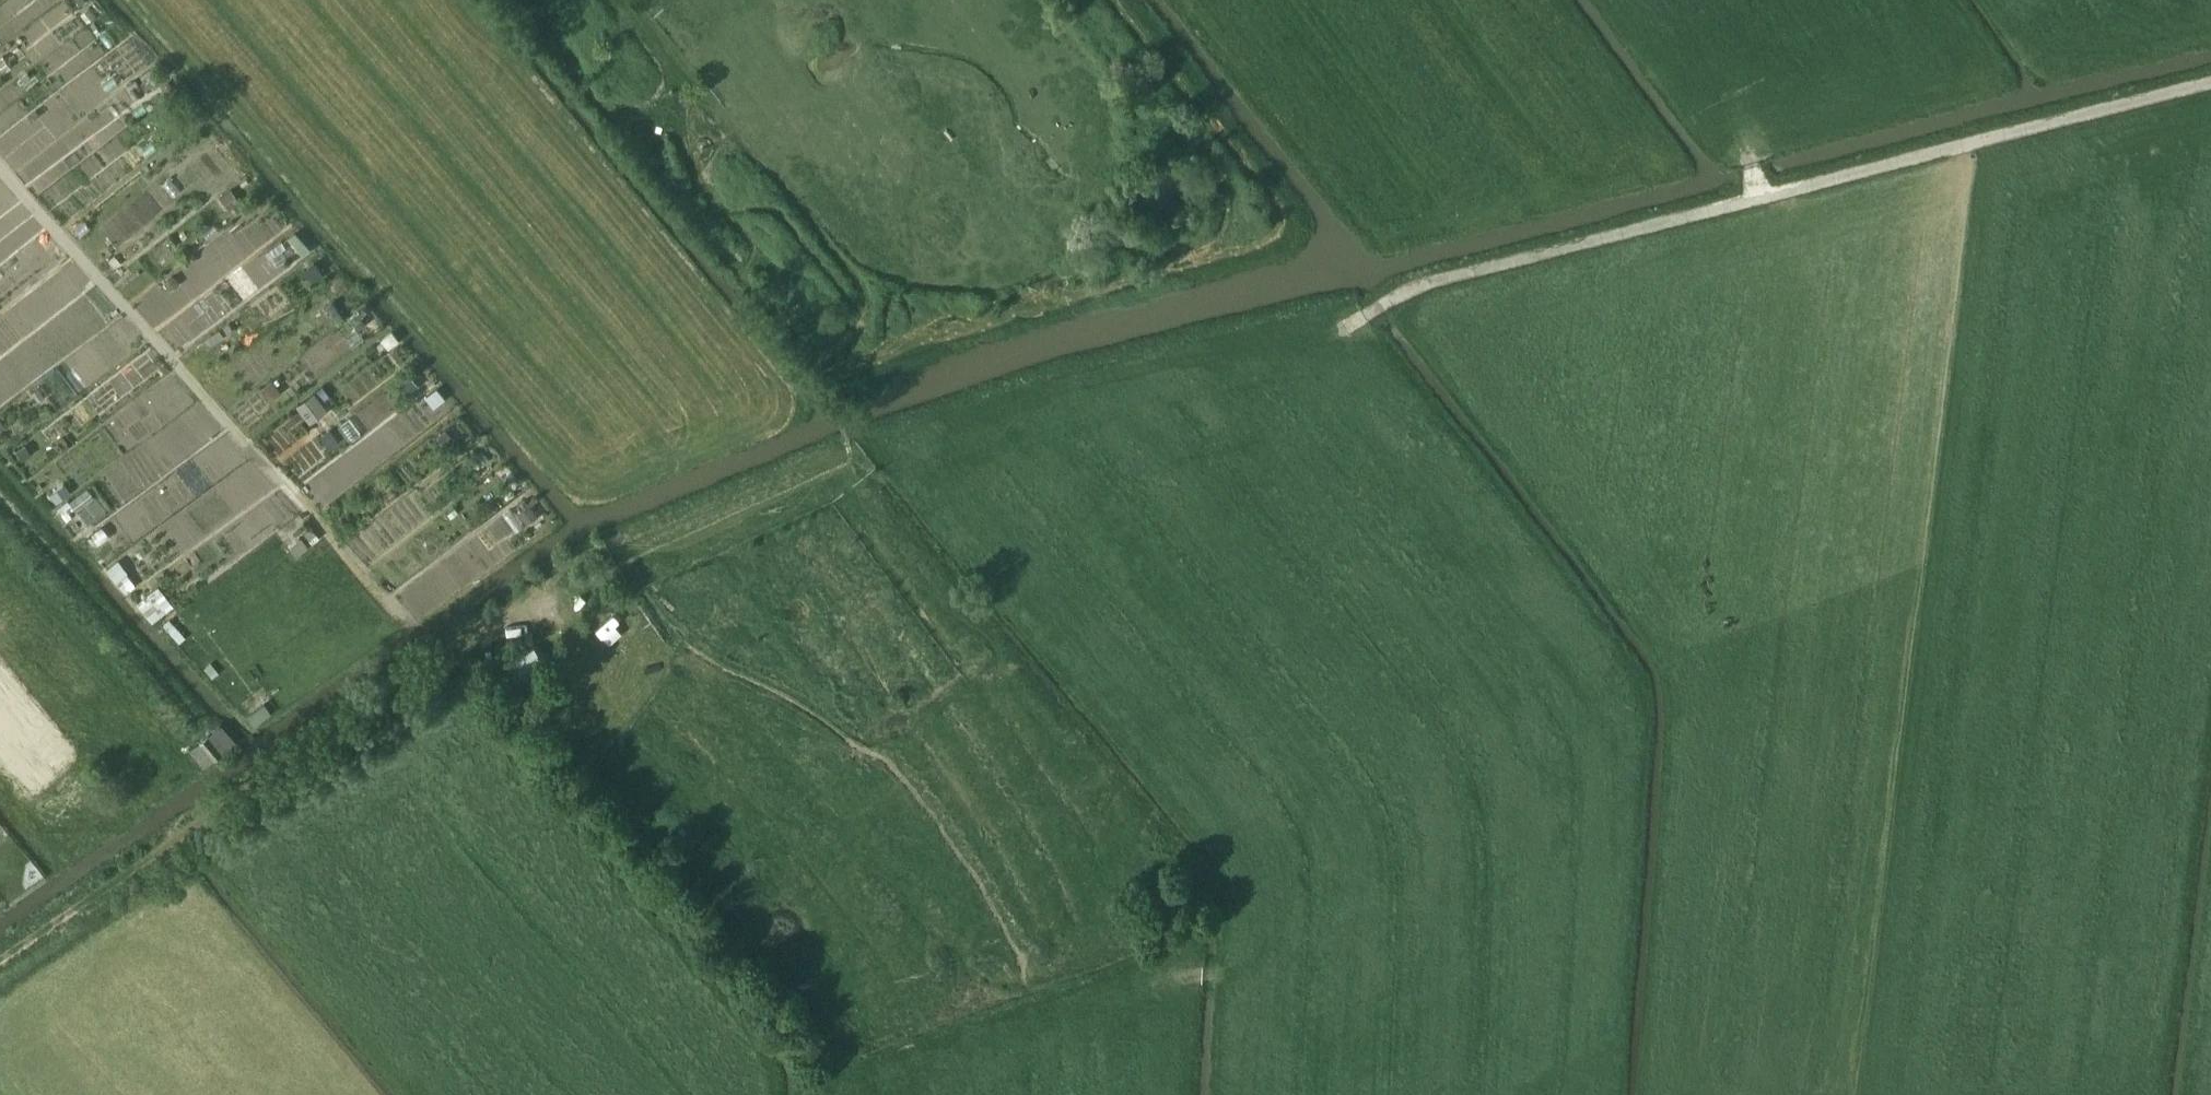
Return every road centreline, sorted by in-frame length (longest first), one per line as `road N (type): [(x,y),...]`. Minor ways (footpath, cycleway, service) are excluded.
road 1 (track): [(928,442),(1350,317),(1416,284),(2210,87)]
road 2 (track): [(577,584),(219,800),(0,958)]
road 3 (track): [(0,166),(410,627)]

